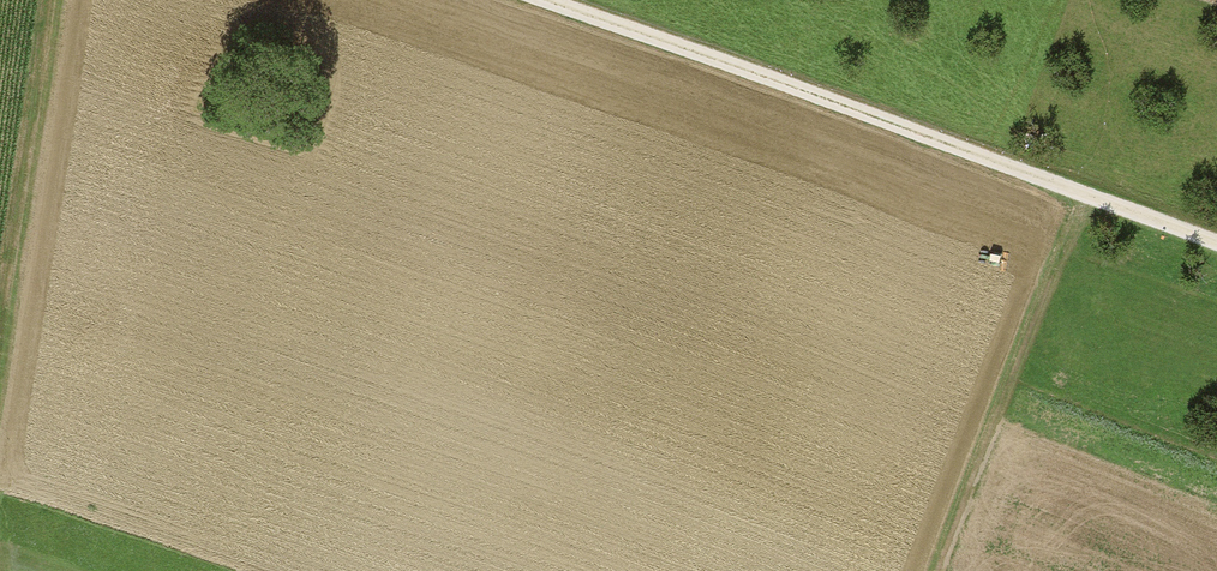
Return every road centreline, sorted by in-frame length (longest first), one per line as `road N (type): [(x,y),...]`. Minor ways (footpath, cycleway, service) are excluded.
road 1 (track): [(1216,242),(543,0)]
road 2 (track): [(929,570),(1079,193)]
road 3 (track): [(0,274),(42,0)]

